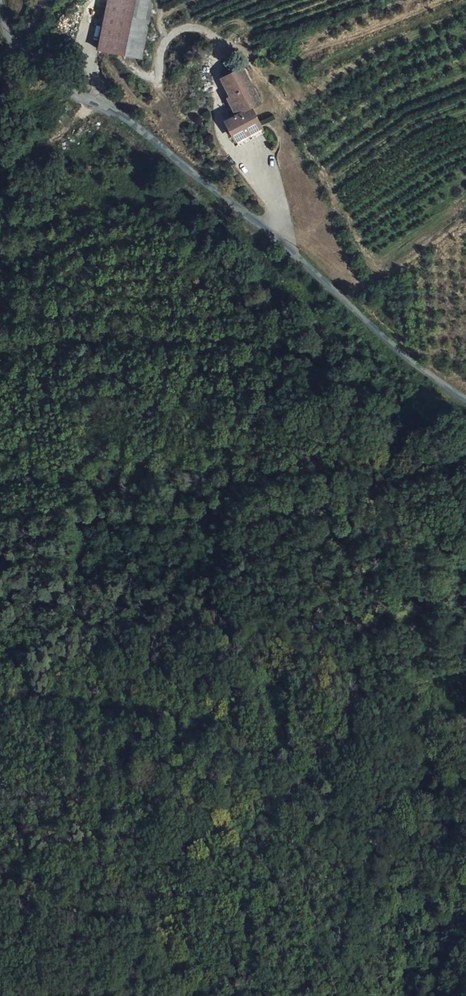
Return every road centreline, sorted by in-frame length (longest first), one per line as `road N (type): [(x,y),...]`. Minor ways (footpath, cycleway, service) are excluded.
road 1 (unclassified): [(0,9),(24,59),(110,111),(465,404)]
road 2 (track): [(0,707),(139,702),(249,745),(379,845),(465,890)]

